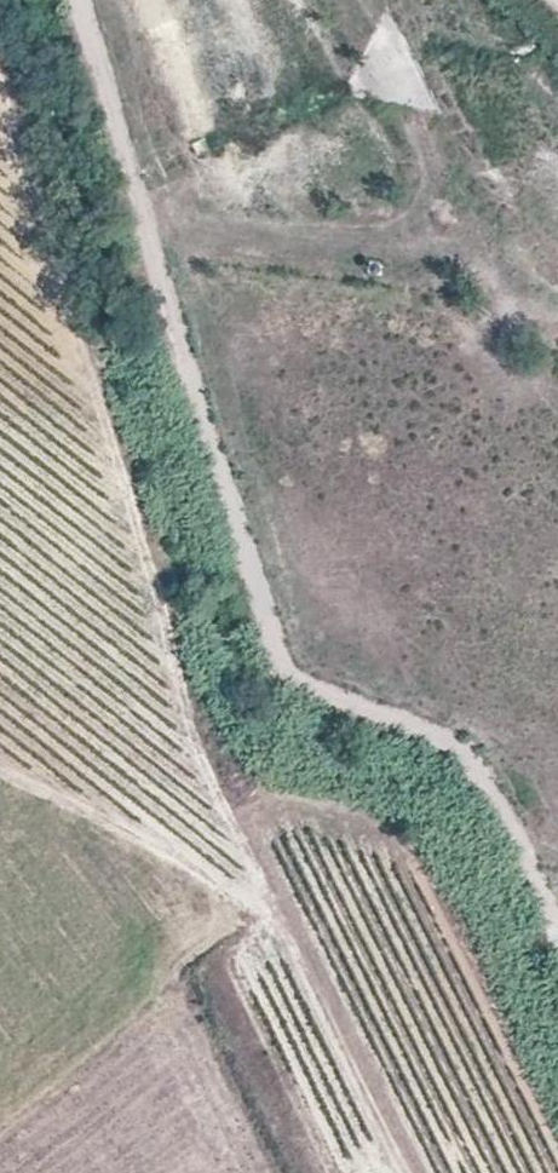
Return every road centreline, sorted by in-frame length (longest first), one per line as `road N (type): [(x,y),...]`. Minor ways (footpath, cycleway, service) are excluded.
road 1 (track): [(404,1172),(237,835),(0,101)]

